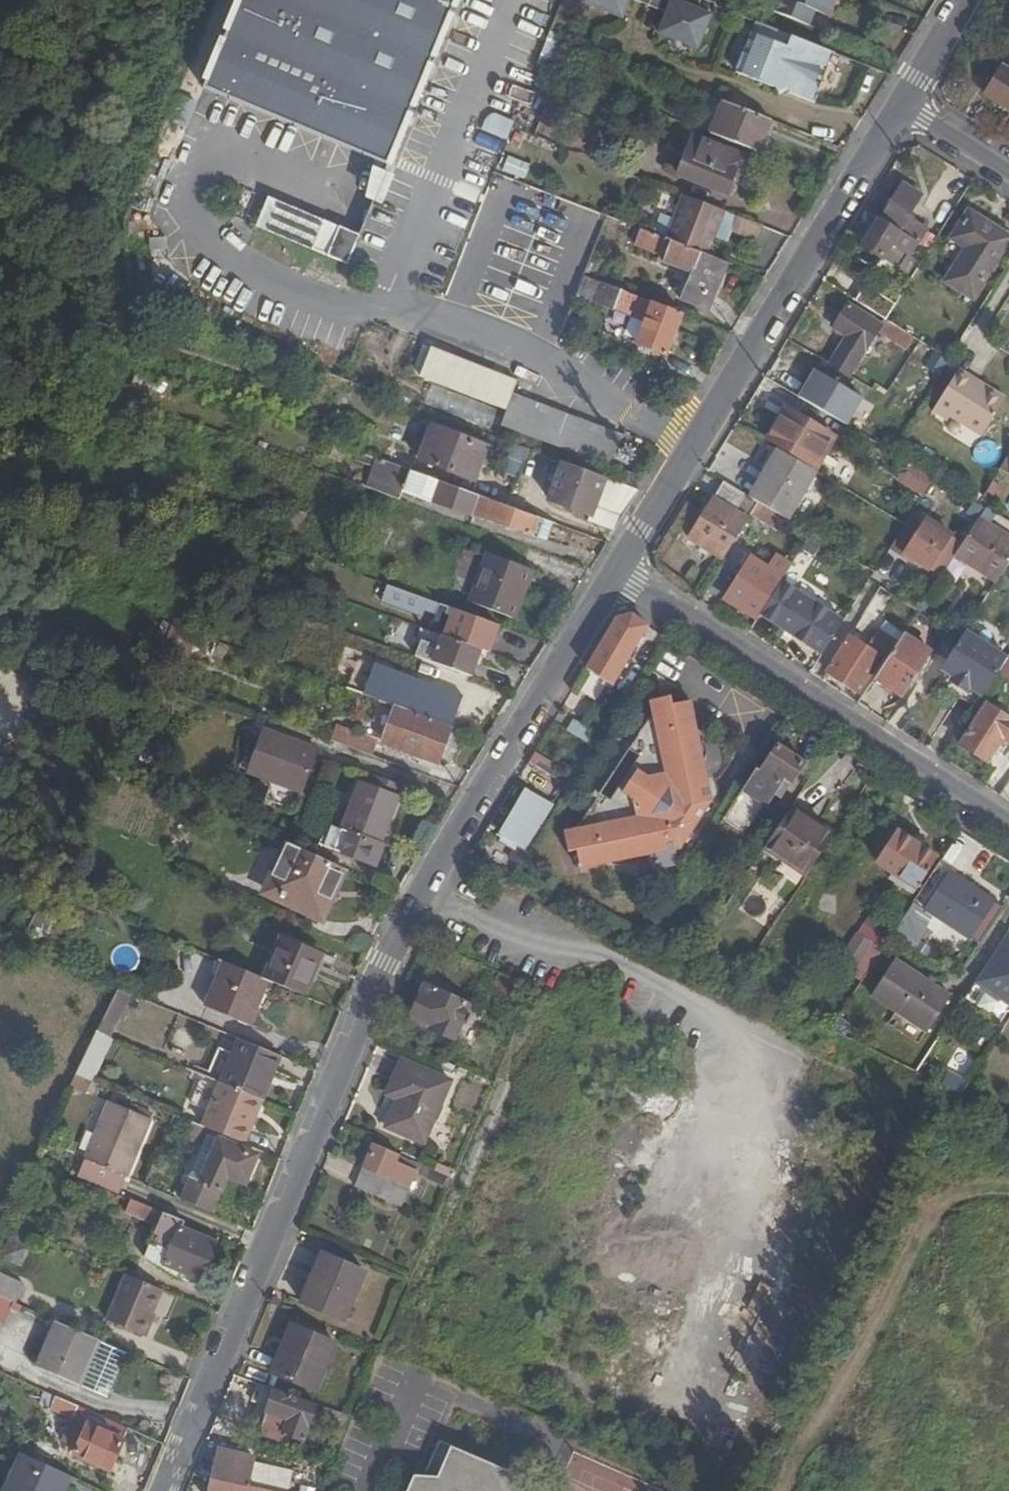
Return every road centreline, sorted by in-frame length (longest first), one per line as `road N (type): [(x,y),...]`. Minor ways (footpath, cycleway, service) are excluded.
road 1 (tertiary): [(166,1490),(385,960),(465,807),(608,574)]
road 2 (tertiary): [(608,574),(894,103)]
road 3 (residential): [(608,574),(1008,828)]
road 4 (residential): [(1008,174),(894,103)]
road 5 (tertiary): [(894,103),(958,0)]

